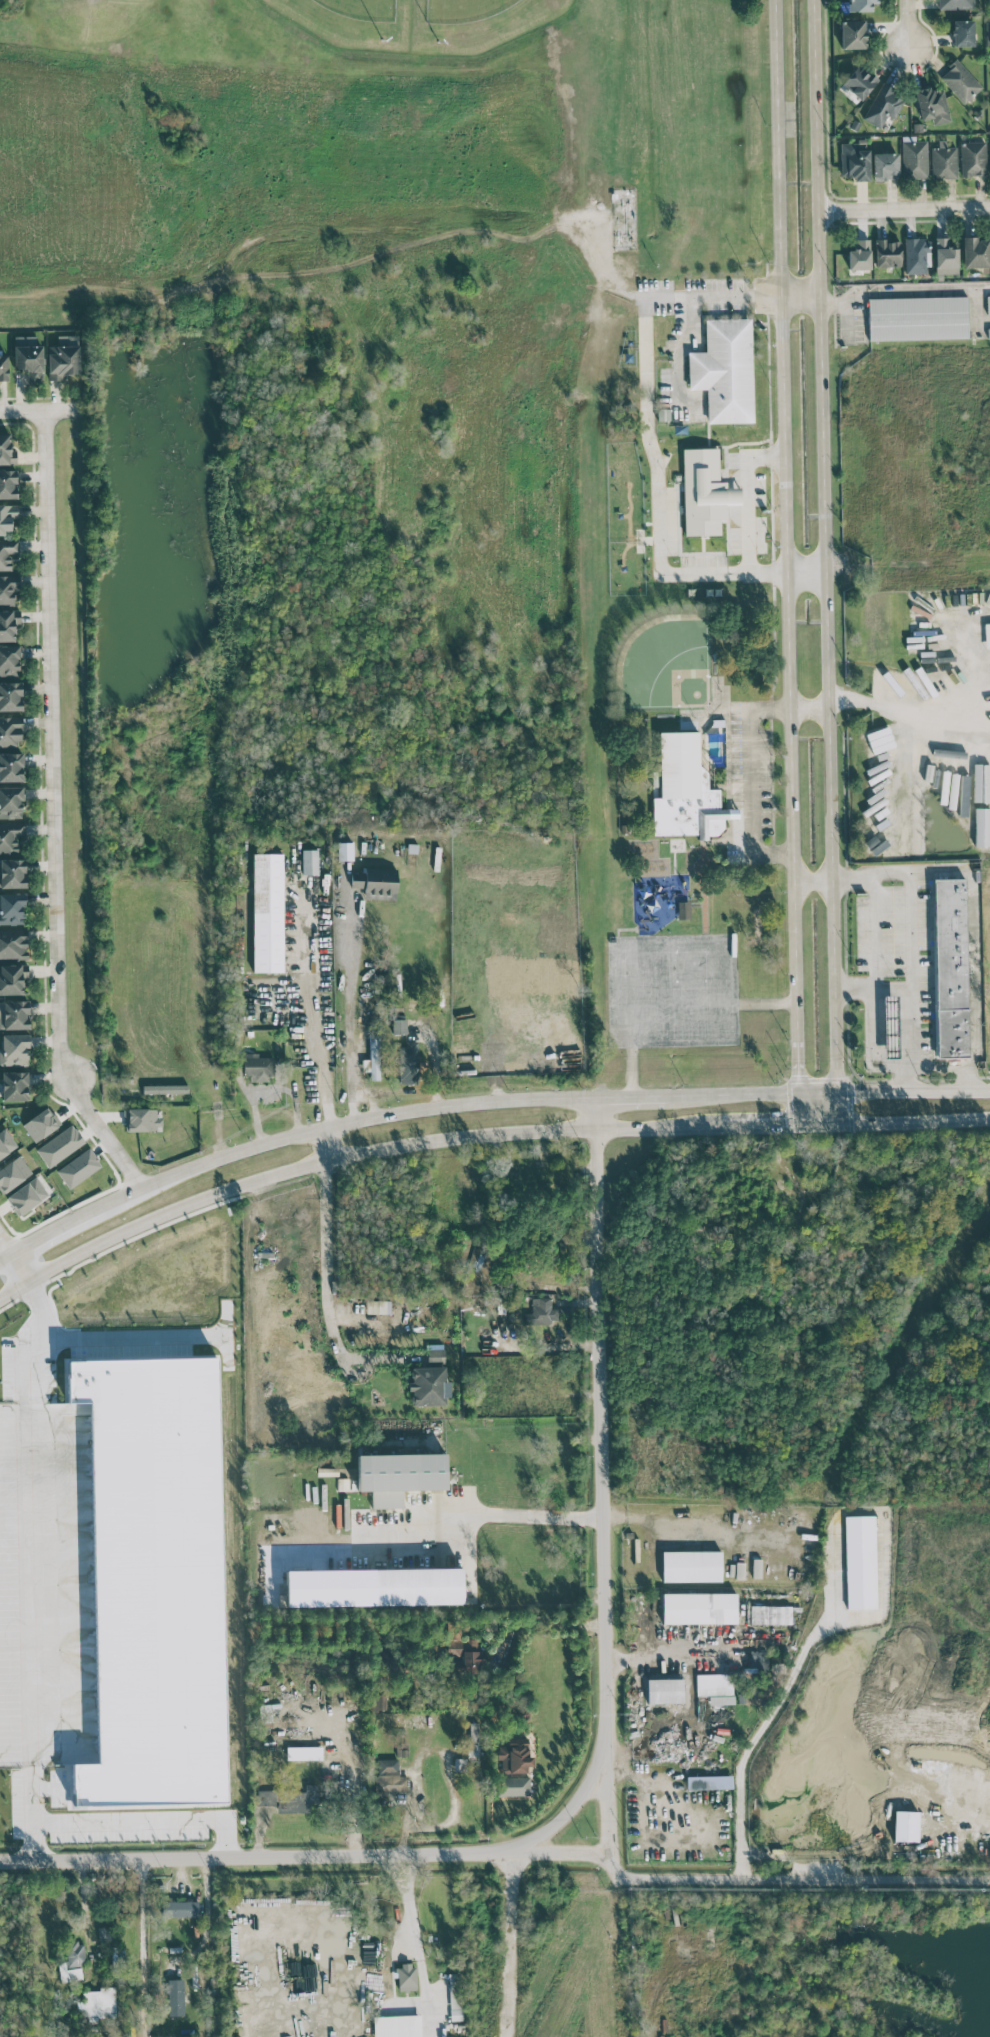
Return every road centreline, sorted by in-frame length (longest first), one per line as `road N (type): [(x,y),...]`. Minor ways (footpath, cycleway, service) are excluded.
road 1 (secondary): [(775,0),(797,1092)]
road 2 (secondary): [(838,1091),(813,0)]
road 3 (residential): [(42,410),(56,1042),(81,1107),(135,1189)]
road 4 (residential): [(614,1866),(592,1096)]
road 5 (secondary): [(0,1296),(153,1216),(323,1159),(449,1138),(722,1125)]
road 6 (track): [(0,294),(171,293),(308,234),(465,222),(602,259),(641,299),(693,295)]
road 7 (residential): [(0,1861),(595,1855),(614,1866)]
road 8 (residential): [(643,403),(42,410)]
road 9 (secondary): [(592,1096),(463,1102),(322,1128),(172,1172),(98,1208)]
road 10 (residential): [(614,1866),(635,1880),(989,1879)]
road 11 (residential): [(201,888),(204,1042),(220,1156)]
road 12 (residential): [(818,211),(989,205)]
road 13 (secondary): [(989,1091),(838,1091)]
road 14 (secondary): [(840,1121),(989,1115)]
road 15 (residential): [(520,1855),(576,1806),(609,1759)]
road 16 (secondary): [(797,1092),(669,1095)]

